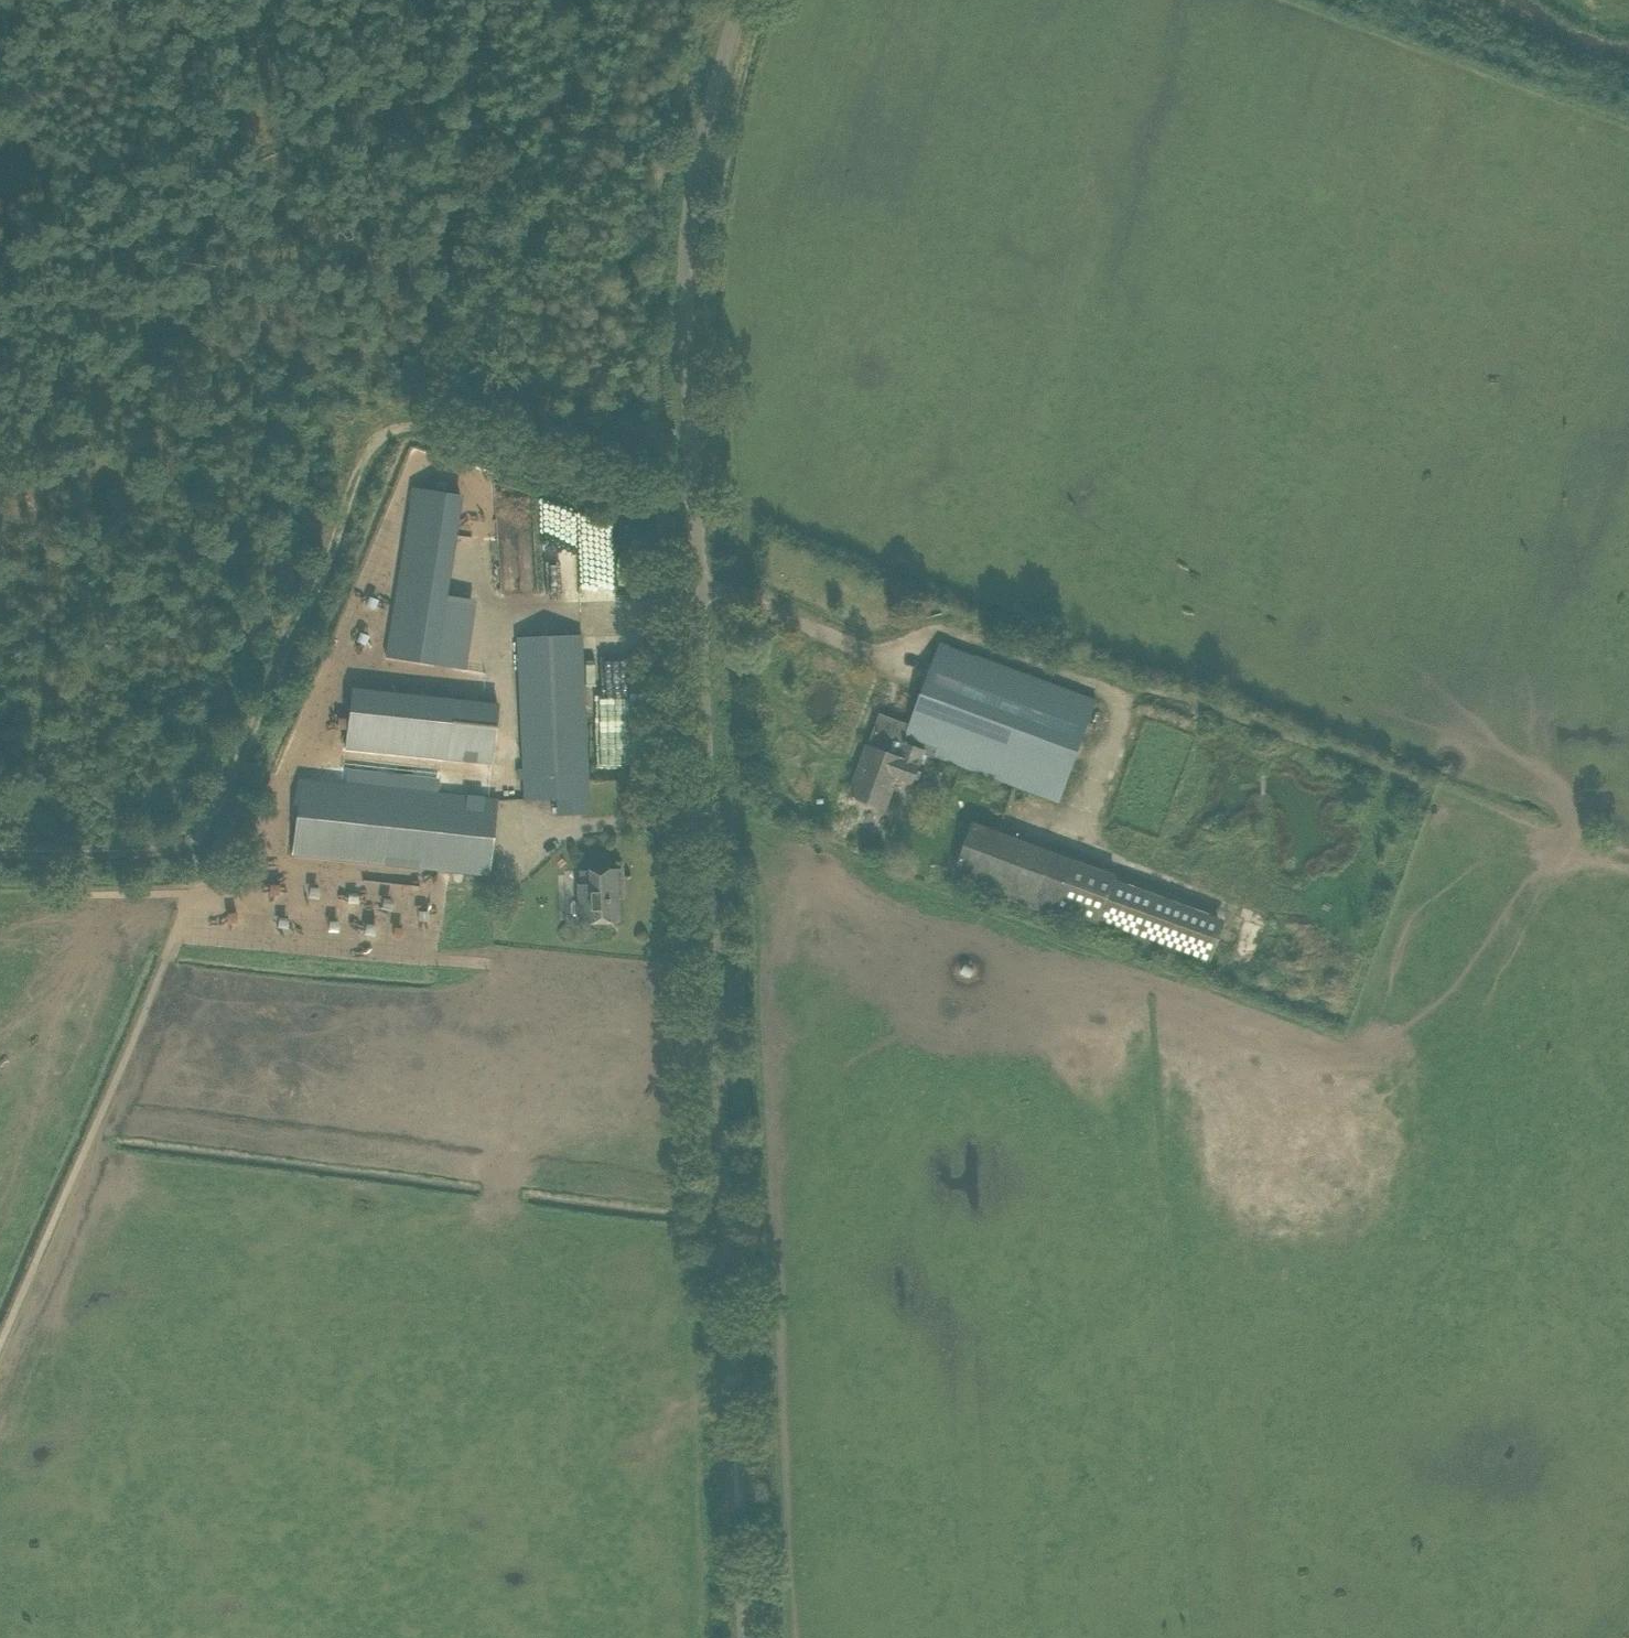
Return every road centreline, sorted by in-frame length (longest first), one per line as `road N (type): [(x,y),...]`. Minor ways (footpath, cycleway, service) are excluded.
road 1 (unclassified): [(742,1637),(686,220),(735,0)]

